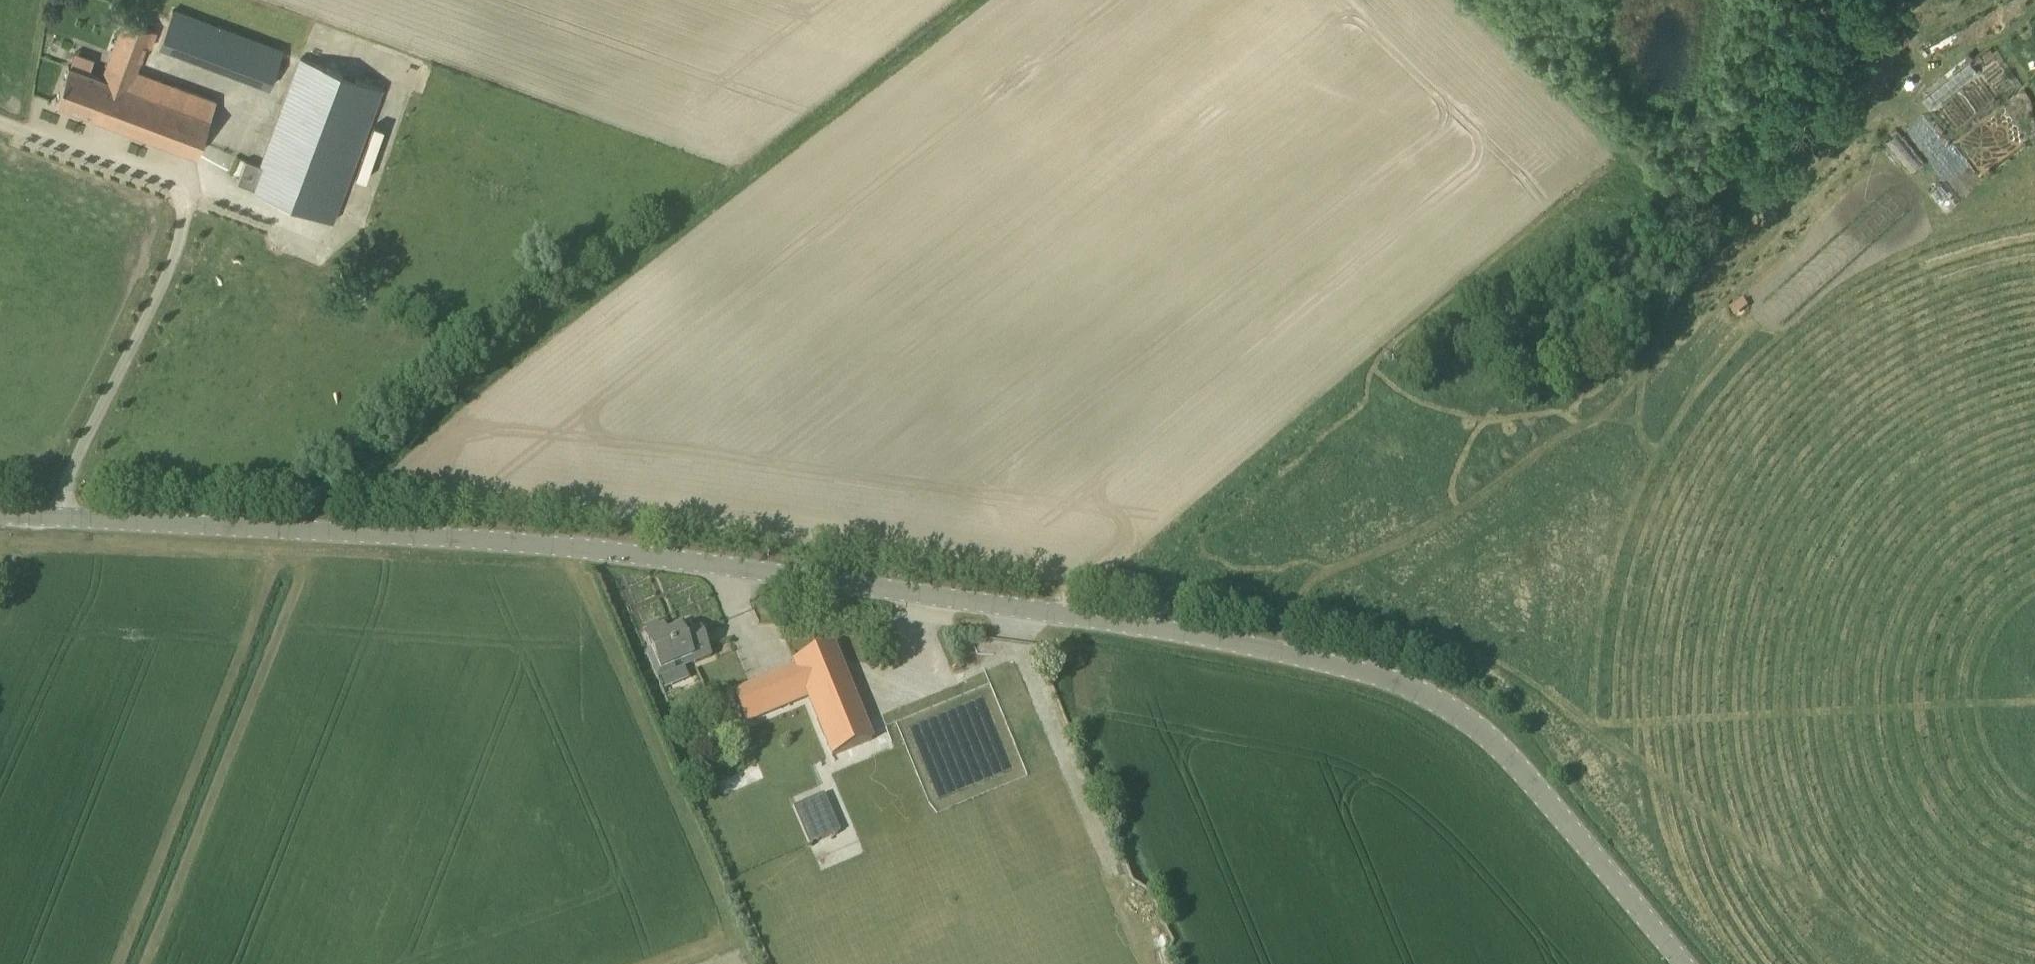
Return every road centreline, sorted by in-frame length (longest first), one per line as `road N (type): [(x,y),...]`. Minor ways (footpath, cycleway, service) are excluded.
road 1 (tertiary): [(1692,963),(1520,757),(1467,708),(1385,664),(616,535),(57,506)]
road 2 (unclassified): [(57,506),(187,243),(189,194),(167,163),(0,107)]

